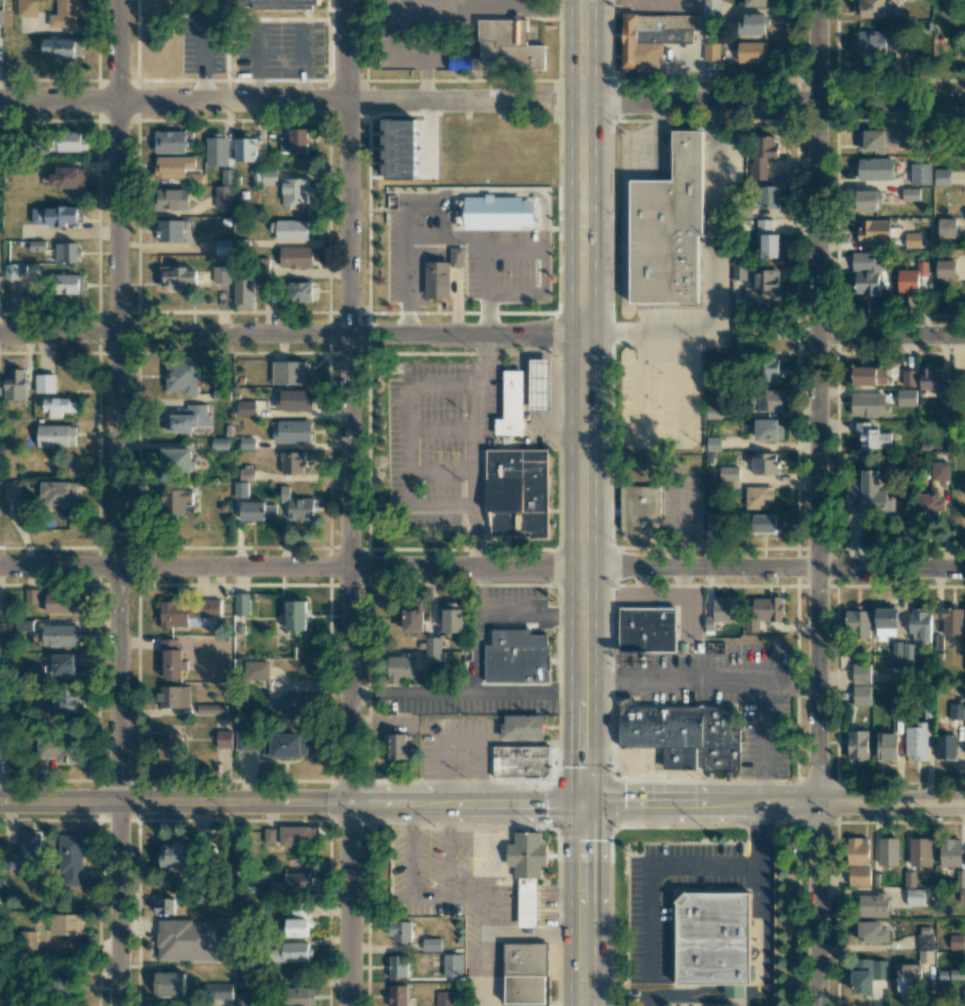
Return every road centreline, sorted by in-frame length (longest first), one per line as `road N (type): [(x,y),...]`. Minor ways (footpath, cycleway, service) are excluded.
road 1 (residential): [(348,0),(353,1005)]
road 2 (residential): [(817,1005),(815,0)]
road 3 (residential): [(118,0),(118,1005)]
road 4 (residential): [(964,569),(0,569)]
road 5 (primary): [(585,1005),(584,102)]
road 6 (secondary): [(584,804),(0,803)]
road 7 (residential): [(584,336),(0,336)]
road 8 (residential): [(550,100),(0,104)]
road 9 (residential): [(964,106),(584,102)]
road 10 (secondary): [(964,803),(584,804)]
road 11 (residential): [(964,334),(815,333)]

